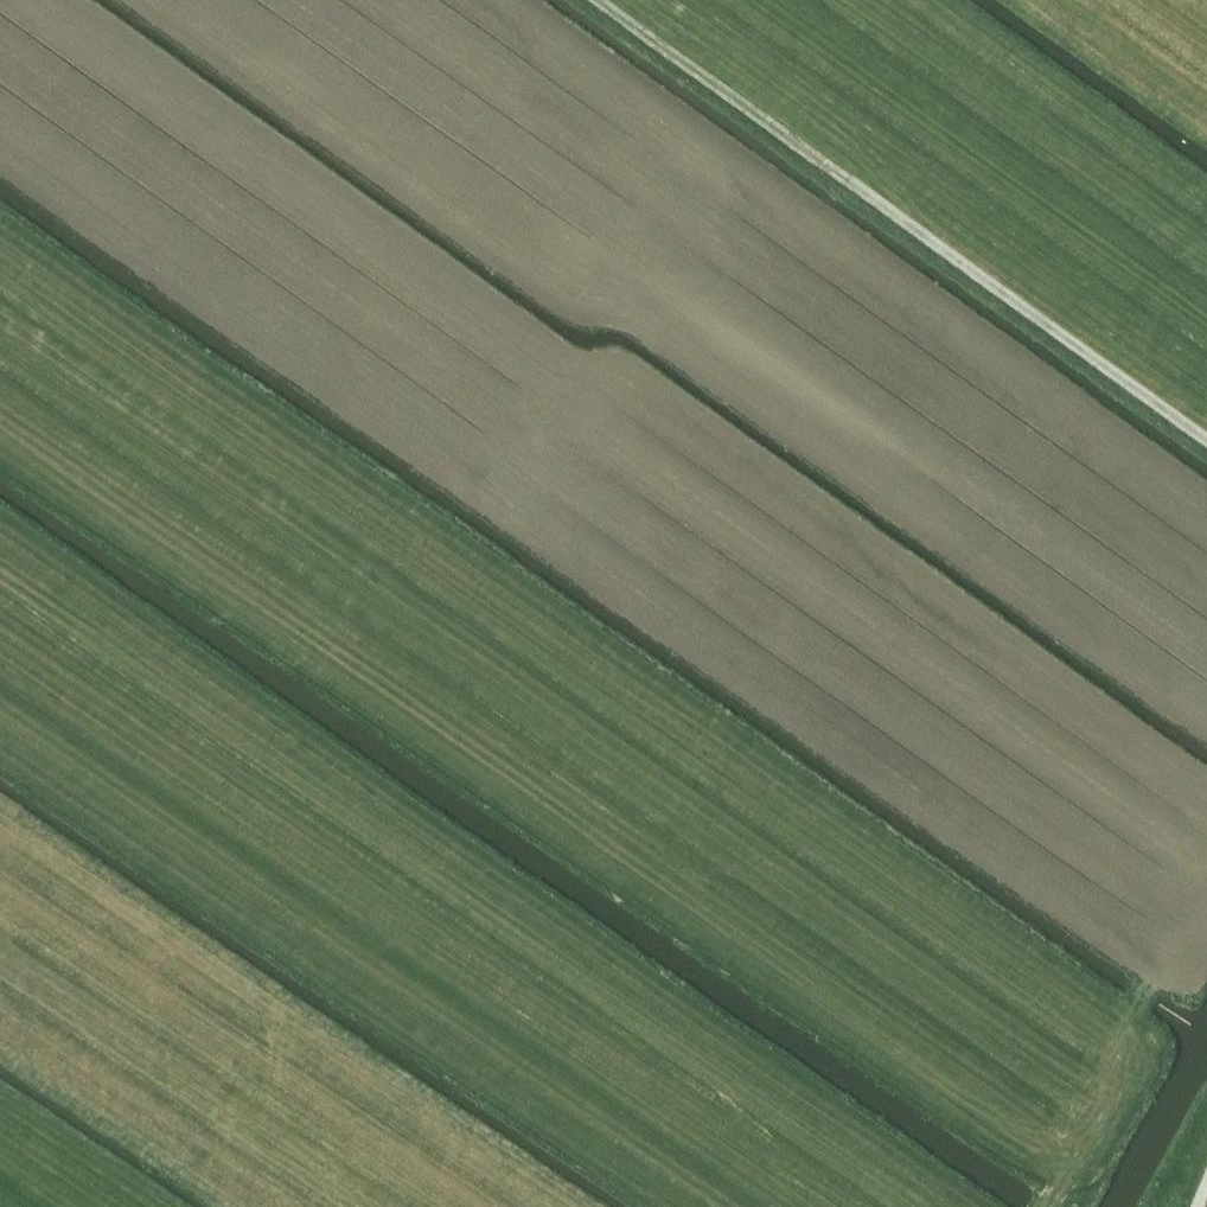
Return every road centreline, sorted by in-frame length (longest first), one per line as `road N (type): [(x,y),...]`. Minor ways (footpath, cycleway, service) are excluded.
road 1 (track): [(594,0),(1206,439)]

